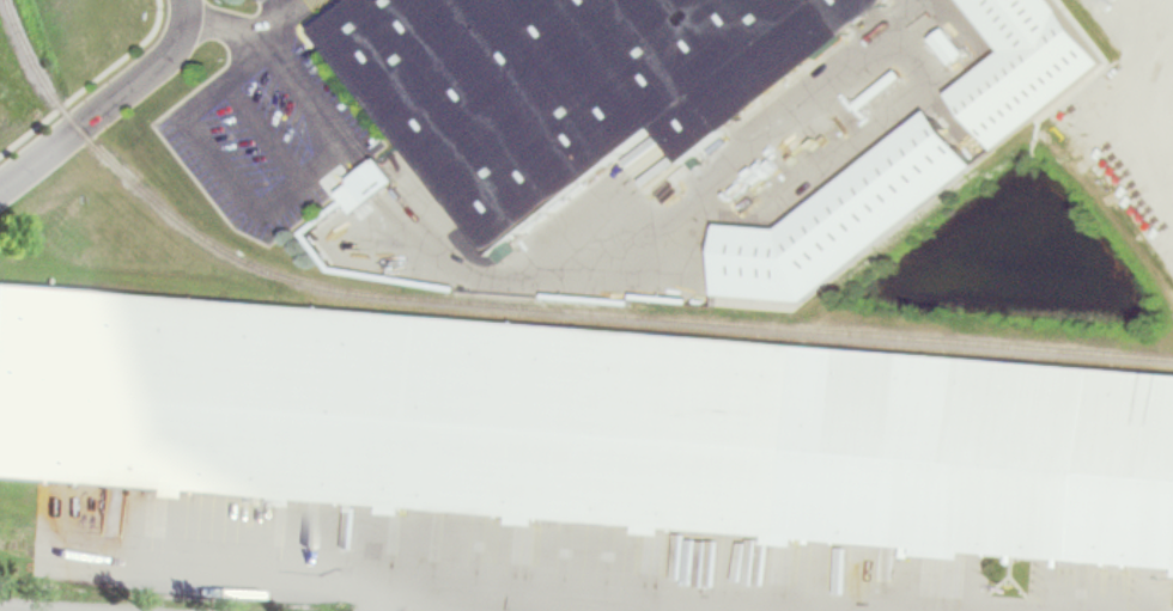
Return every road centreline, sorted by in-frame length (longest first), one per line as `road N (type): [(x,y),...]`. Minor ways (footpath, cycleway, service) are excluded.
road 1 (residential): [(0,192),(170,54),(188,19),(183,0)]

